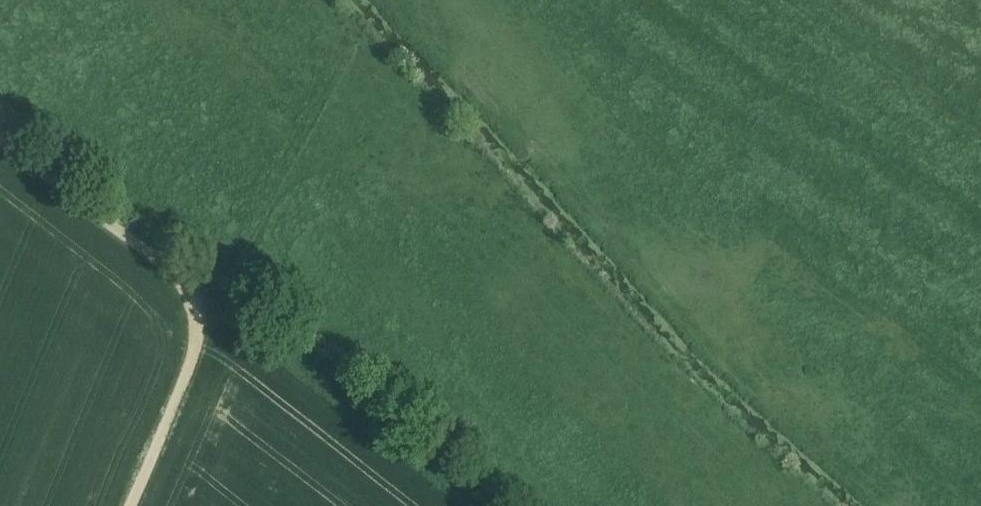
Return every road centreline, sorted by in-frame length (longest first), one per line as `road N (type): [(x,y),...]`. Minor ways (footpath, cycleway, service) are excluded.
road 1 (track): [(135,505),(196,362),(194,286),(0,141)]

